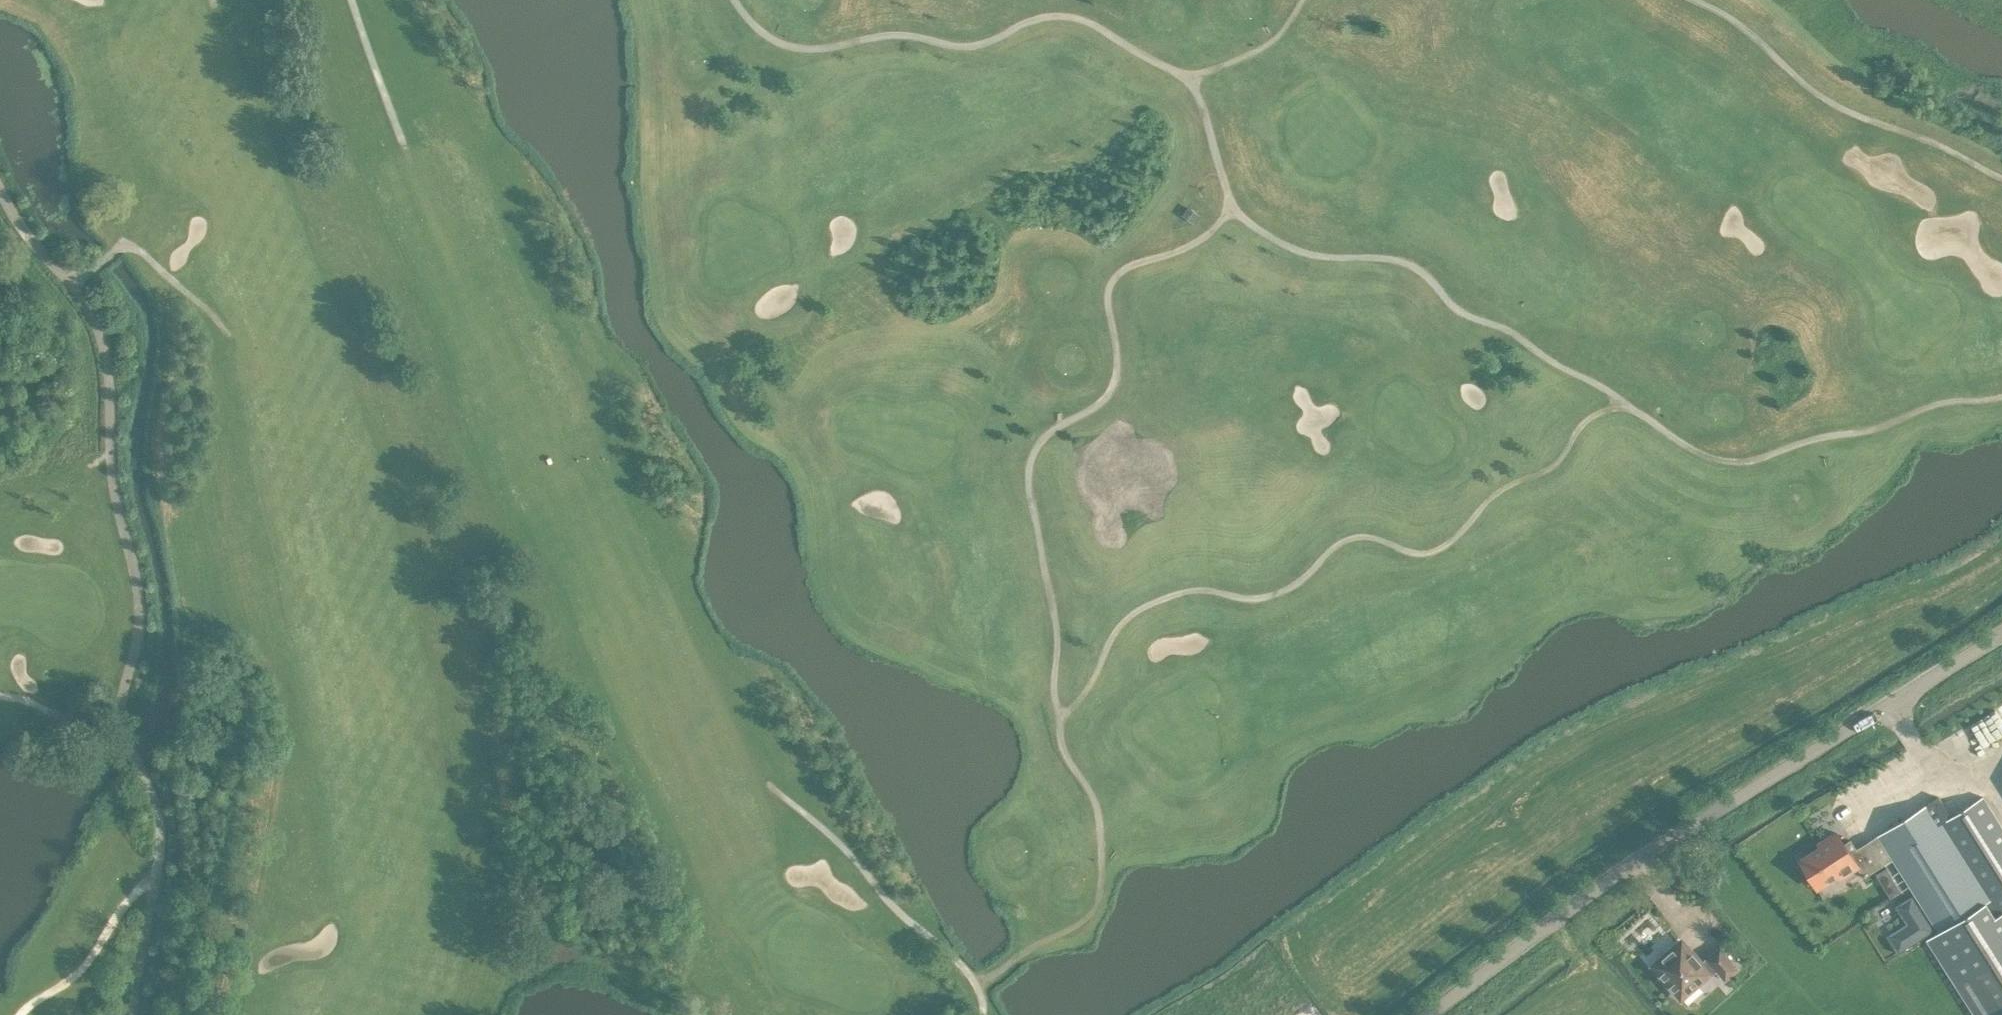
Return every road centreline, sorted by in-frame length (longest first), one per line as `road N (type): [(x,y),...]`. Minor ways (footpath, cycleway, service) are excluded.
road 1 (unclassified): [(1435,1014),(1589,894),(2001,635)]

